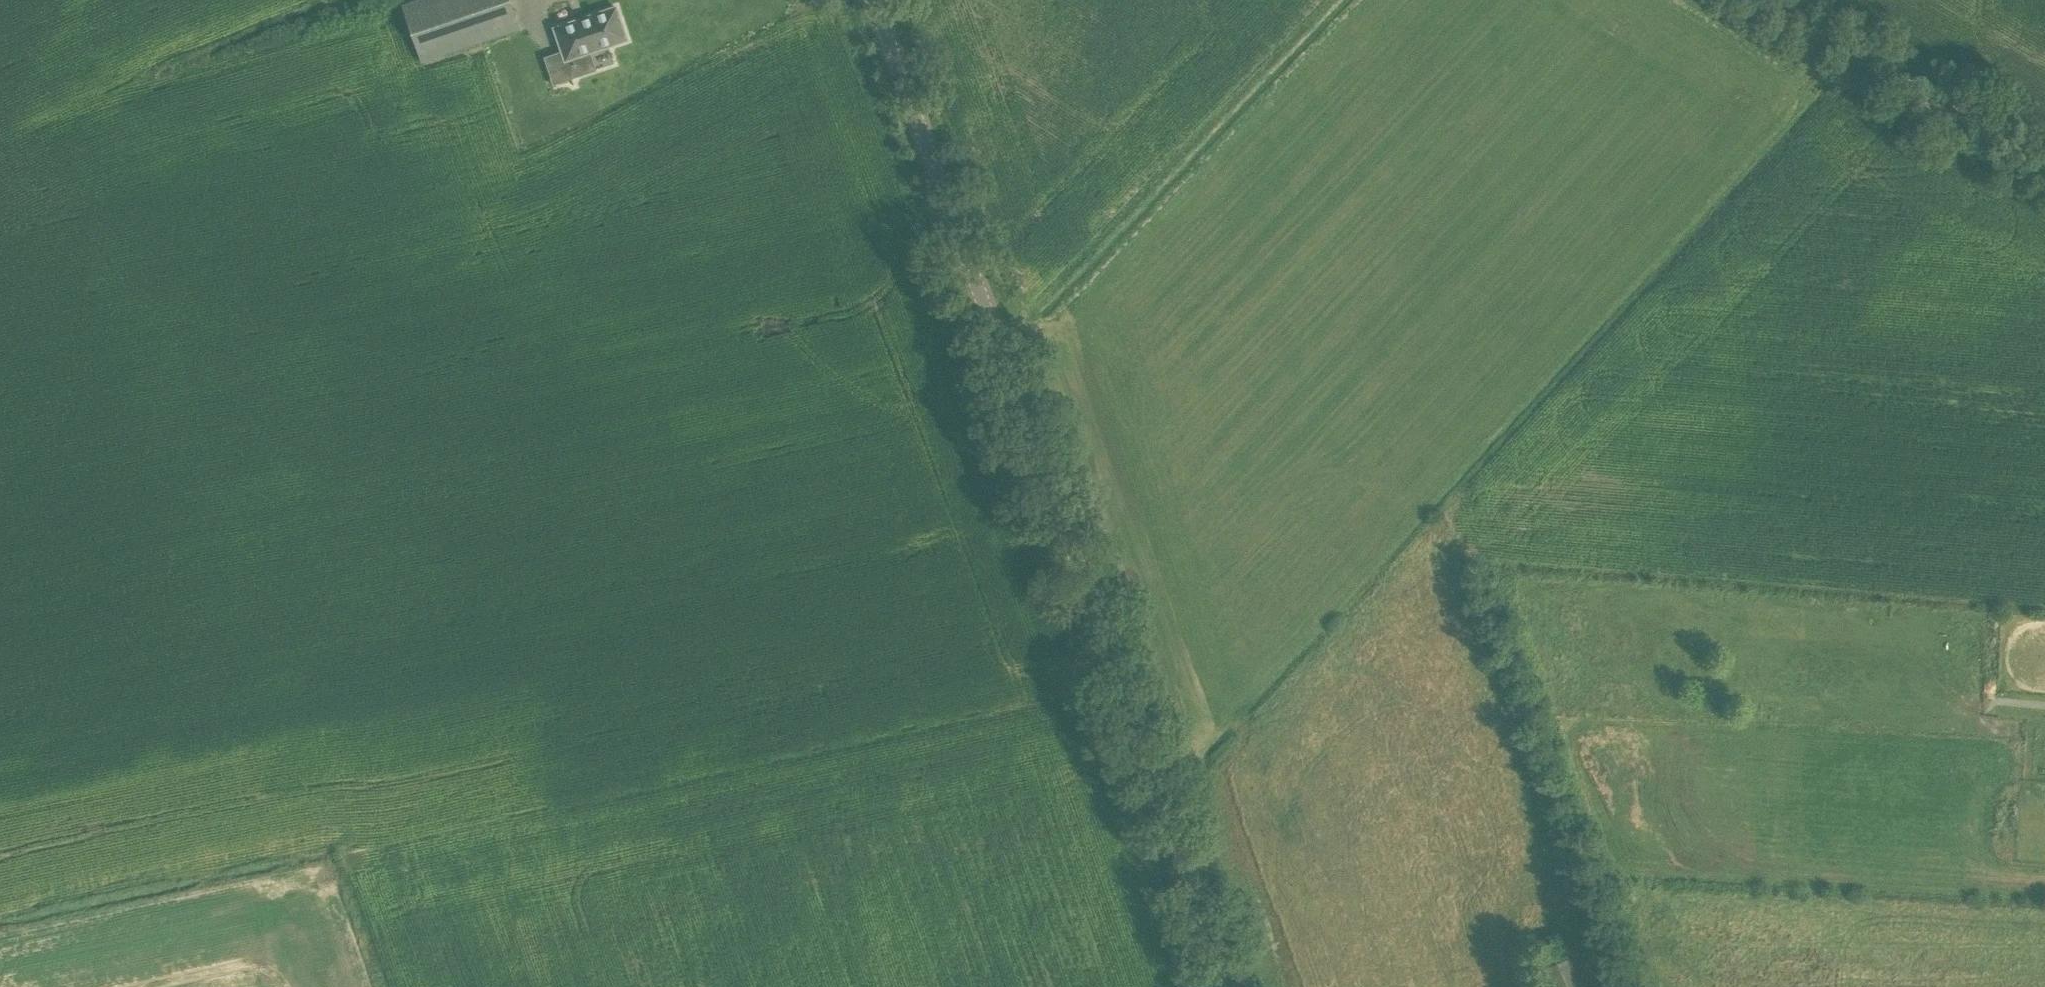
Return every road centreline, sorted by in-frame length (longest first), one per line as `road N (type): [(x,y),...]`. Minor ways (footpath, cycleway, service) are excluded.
road 1 (tertiary): [(1228,986),(872,0)]
road 2 (track): [(2044,164),(1773,0)]

